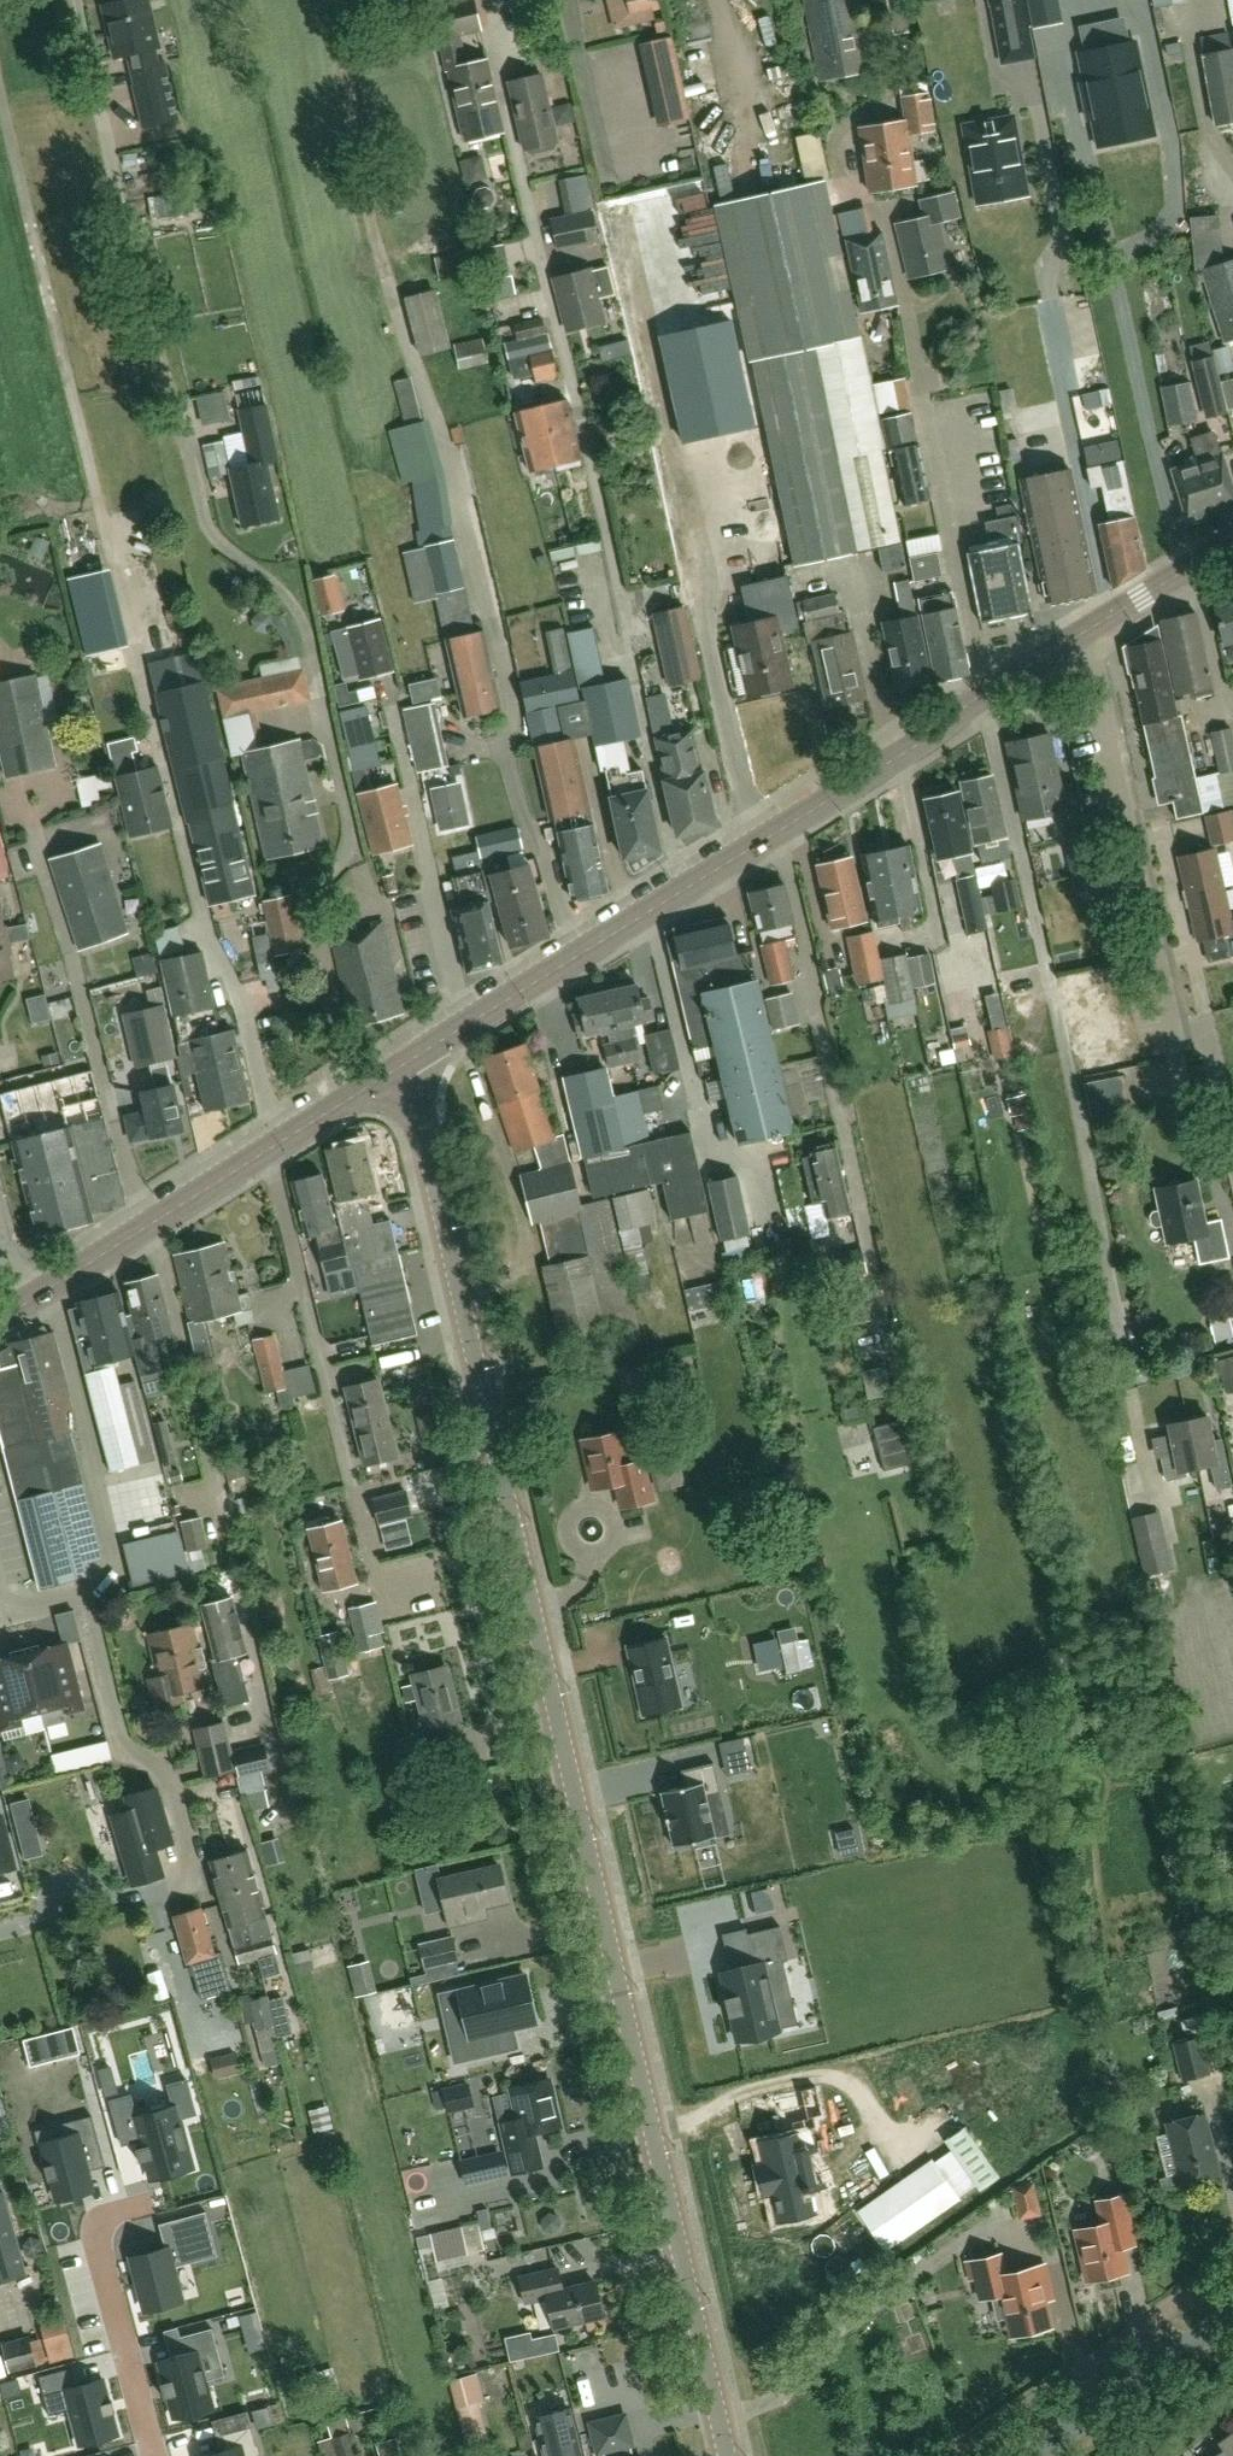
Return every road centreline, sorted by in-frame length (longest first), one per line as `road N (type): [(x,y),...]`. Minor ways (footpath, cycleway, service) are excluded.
road 1 (unclassified): [(727,2455),(406,1061)]
road 2 (secondary): [(406,1061),(1232,541)]
road 3 (secondary): [(20,1308),(406,1061)]
road 4 (residential): [(157,2455),(121,2325),(103,2215)]
road 5 (tertiary): [(1030,2455),(1232,2316)]

